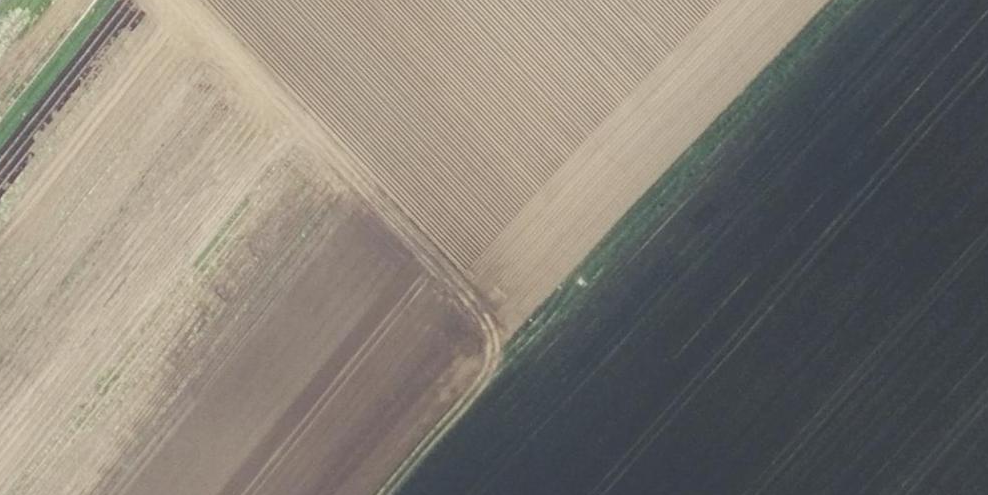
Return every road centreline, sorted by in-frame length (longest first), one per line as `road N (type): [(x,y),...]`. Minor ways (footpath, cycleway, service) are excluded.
road 1 (track): [(398,494),(515,357),(853,0)]

